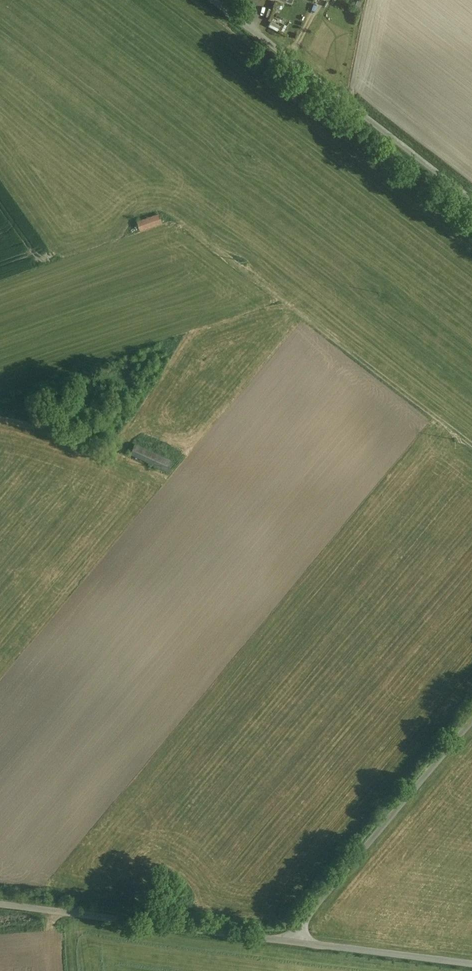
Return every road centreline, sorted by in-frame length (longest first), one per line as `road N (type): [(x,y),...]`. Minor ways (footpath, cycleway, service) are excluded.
road 1 (track): [(471,445),(164,210)]
road 2 (unclassified): [(471,197),(212,0)]
road 3 (unclassified): [(0,902),(297,942)]
road 4 (unclassified): [(297,942),(308,918),(471,723)]
road 5 (unclassified): [(297,942),(471,964)]

